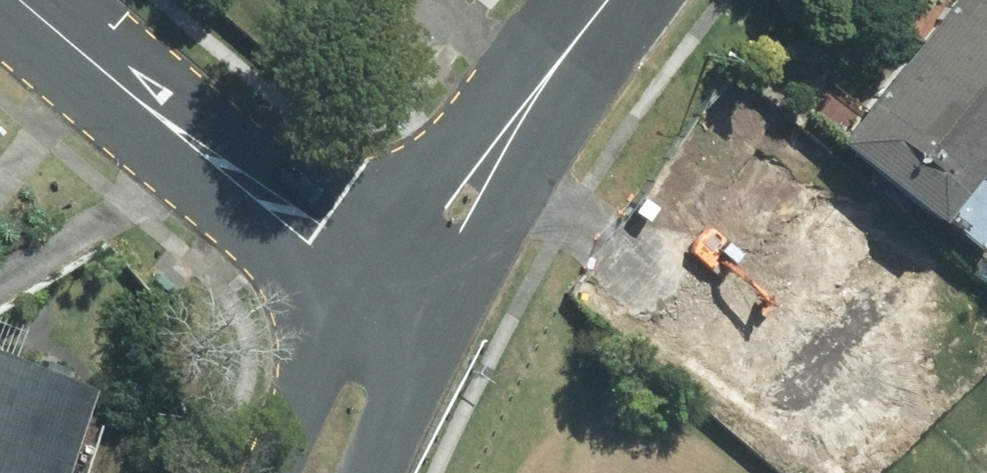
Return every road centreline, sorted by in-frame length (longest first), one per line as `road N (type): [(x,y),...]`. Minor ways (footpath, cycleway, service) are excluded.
road 1 (tertiary): [(357,288),(19,0)]
road 2 (residential): [(628,0),(546,131),(429,355)]
road 3 (residential): [(357,288),(506,70),(584,0)]
road 4 (tertiary): [(273,472),(357,288)]
road 5 (tertiary): [(429,355),(369,472)]

